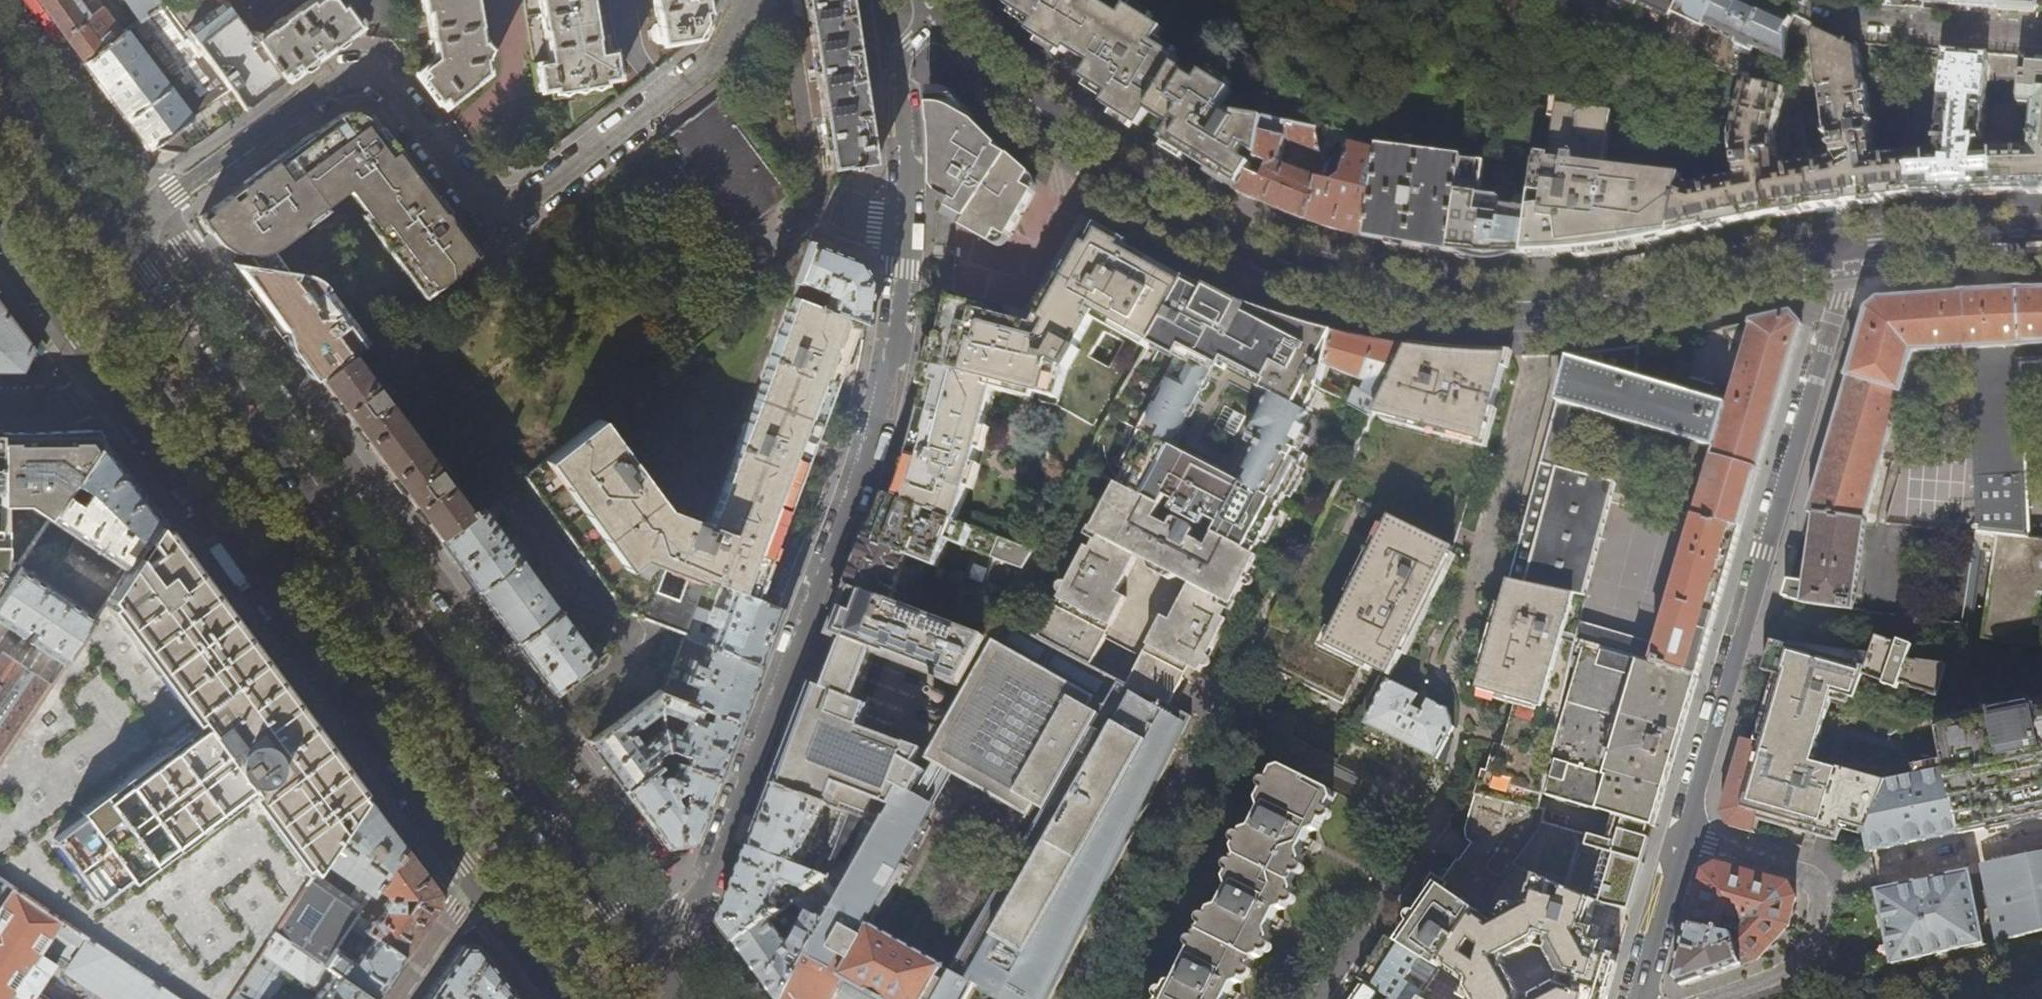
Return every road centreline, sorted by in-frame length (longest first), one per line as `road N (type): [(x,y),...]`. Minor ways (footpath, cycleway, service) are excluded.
road 1 (secondary): [(949,10),(1052,122),(1145,196),(1261,256),(1318,275),(1390,291),(1546,302),(1848,249)]
road 2 (primary): [(639,943),(109,241)]
road 3 (residential): [(748,0),(695,76),(510,214),(480,208),(391,86),(359,73),(109,241)]
road 4 (residential): [(639,943),(683,913),(712,879),(873,438),(891,365),(906,230)]
road 5 (primary): [(108,384),(481,885)]
road 6 (residential): [(1684,836),(1848,249)]
road 7 (residential): [(1684,836),(1811,876),(1821,893),(1813,937),(1798,963),(1703,998)]
road 8 (residential): [(906,230),(902,64),(911,42),(949,10)]
road 9 (residential): [(1818,0),(1859,20),(2041,35)]
road 10 (secondary): [(1848,249),(2041,236)]
road 11 (primary): [(109,241),(0,94)]
road 12 (primary): [(0,241),(108,384)]
road 13 (residential): [(1638,998),(1684,836)]
road 14 (primary): [(481,885),(565,998)]
road 15 (residential): [(481,885),(401,998)]

